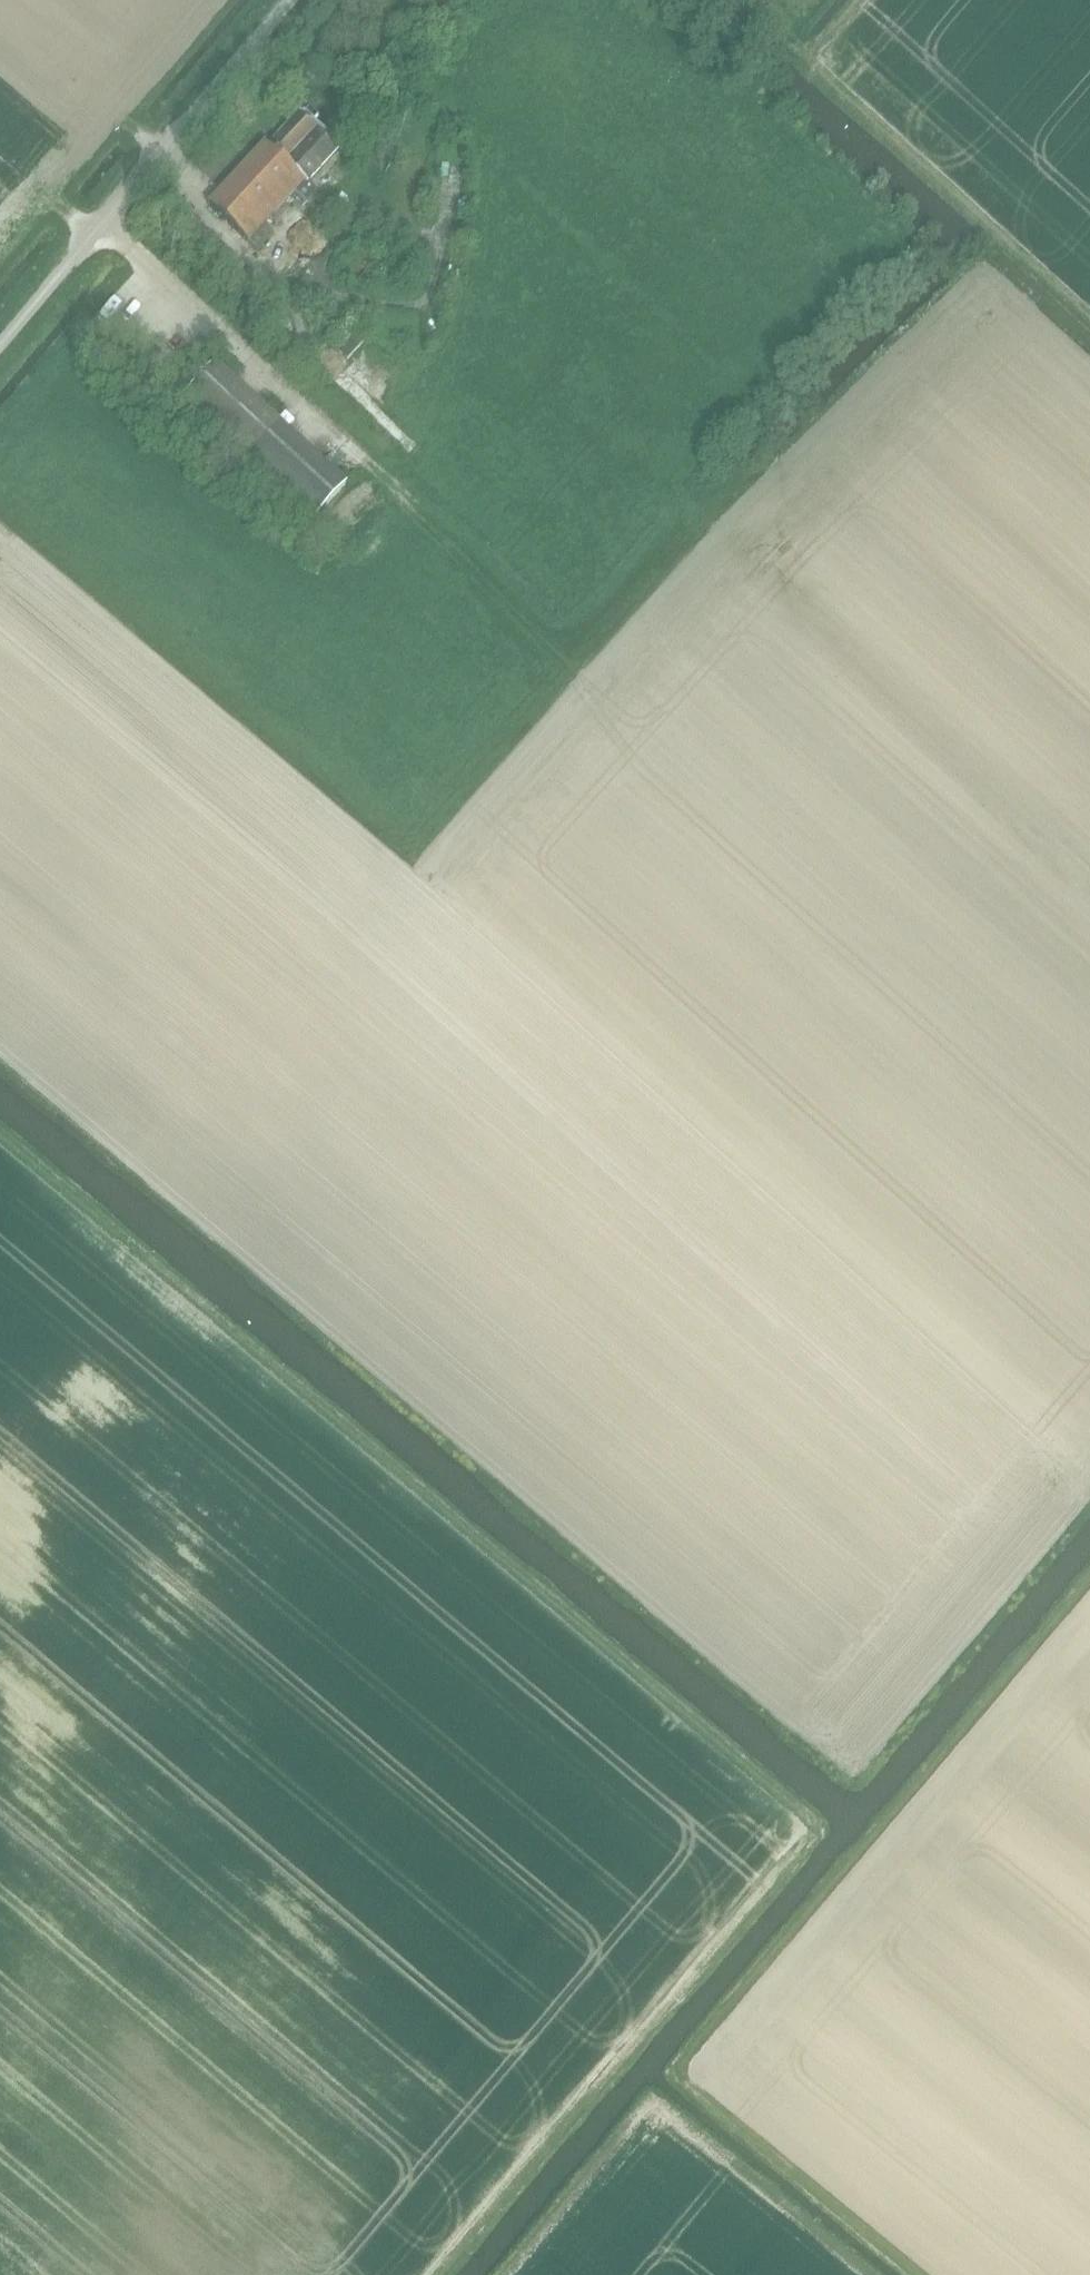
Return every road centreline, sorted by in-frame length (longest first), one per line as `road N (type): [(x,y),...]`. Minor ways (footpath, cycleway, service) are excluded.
road 1 (unclassified): [(0,342),(287,0)]

